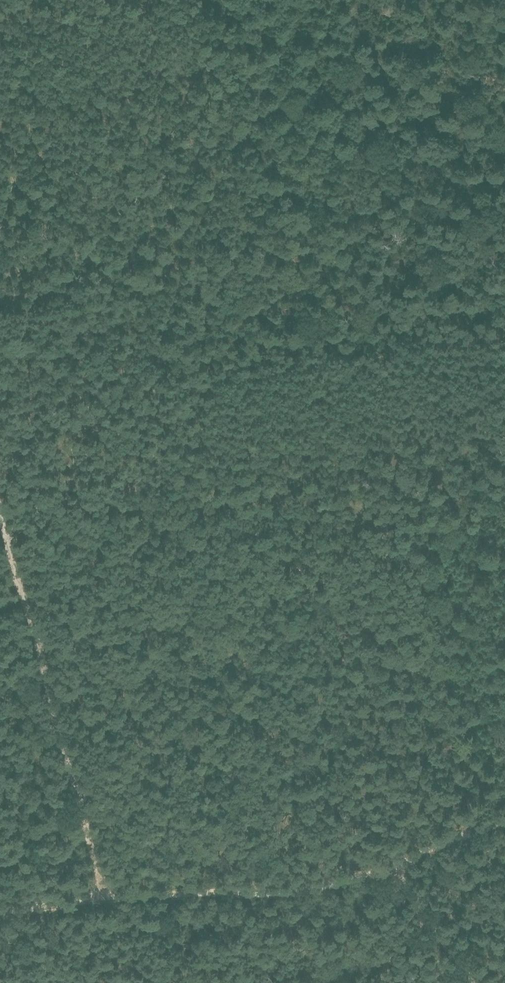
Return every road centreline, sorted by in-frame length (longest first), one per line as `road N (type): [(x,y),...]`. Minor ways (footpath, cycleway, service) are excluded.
road 1 (track): [(0,522),(104,898)]
road 2 (track): [(400,863),(314,886),(104,898)]
road 3 (track): [(474,982),(400,863)]

